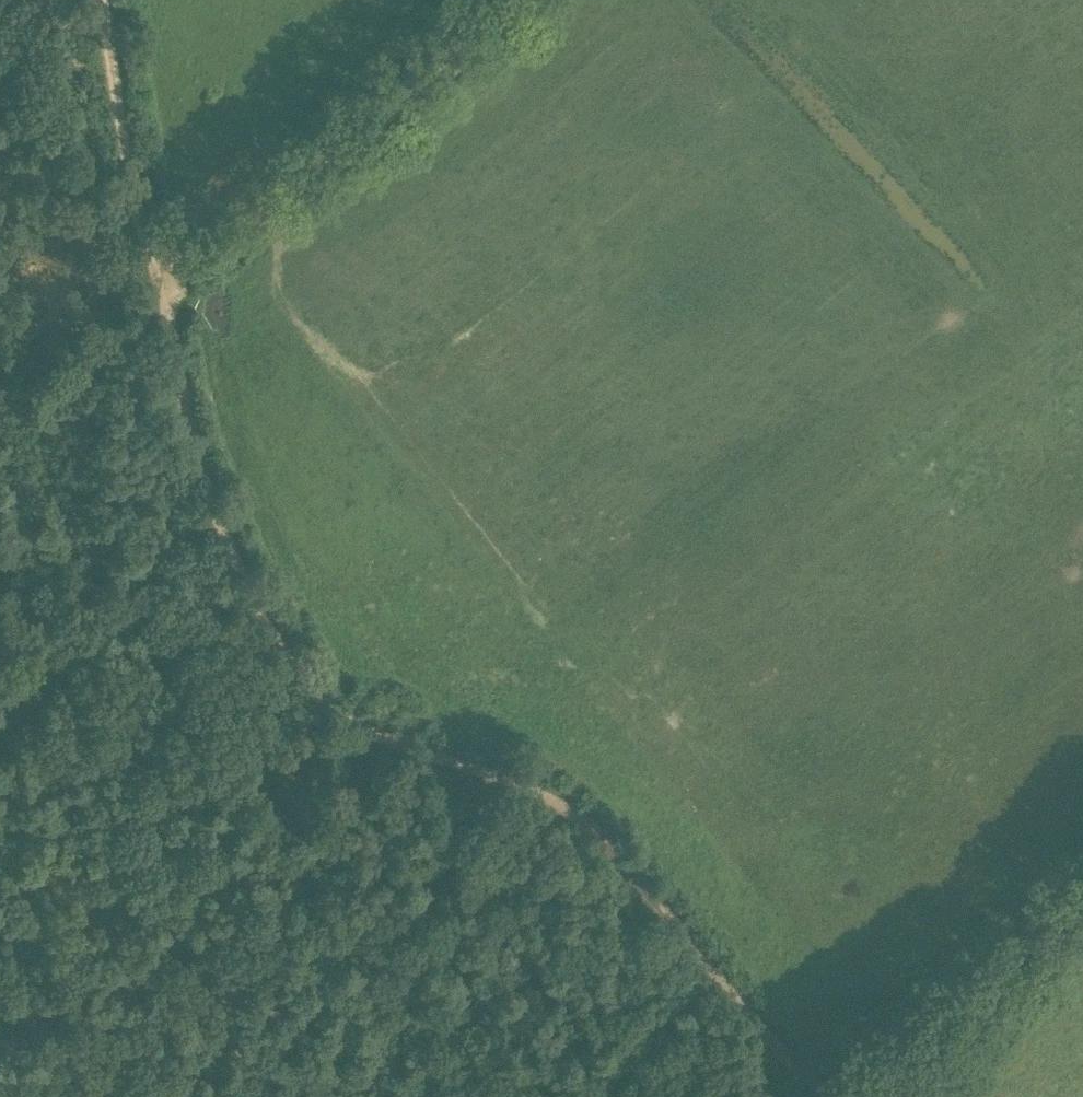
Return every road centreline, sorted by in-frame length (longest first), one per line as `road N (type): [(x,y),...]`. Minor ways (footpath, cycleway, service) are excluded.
road 1 (track): [(163,289),(182,396),(234,564),(316,693),(349,721),(533,790)]
road 2 (track): [(163,289),(515,0)]
road 3 (track): [(862,1096),(1082,899)]
road 4 (track): [(100,0),(155,257)]
road 5 (track): [(533,790),(600,834),(700,953)]
road 6 (track): [(700,953),(819,1096)]

